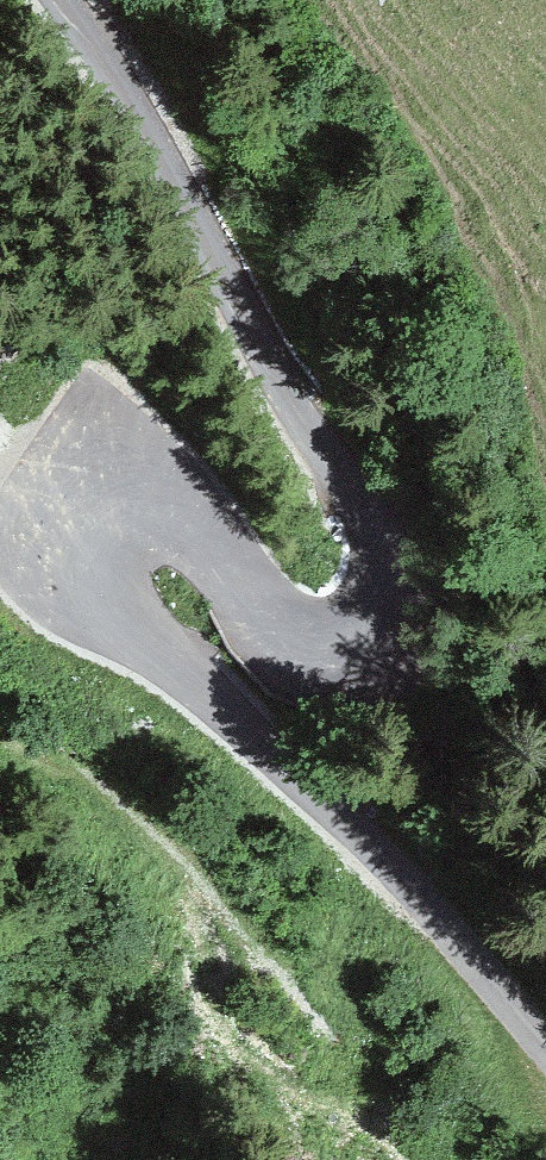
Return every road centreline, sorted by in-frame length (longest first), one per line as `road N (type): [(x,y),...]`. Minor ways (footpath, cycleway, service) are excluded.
road 1 (track): [(545,1054),(468,959),(118,617),(99,582),(99,533),(135,509),(195,529),(295,629),(327,634),(354,625),(373,577),(350,501),(175,176),(61,0)]

